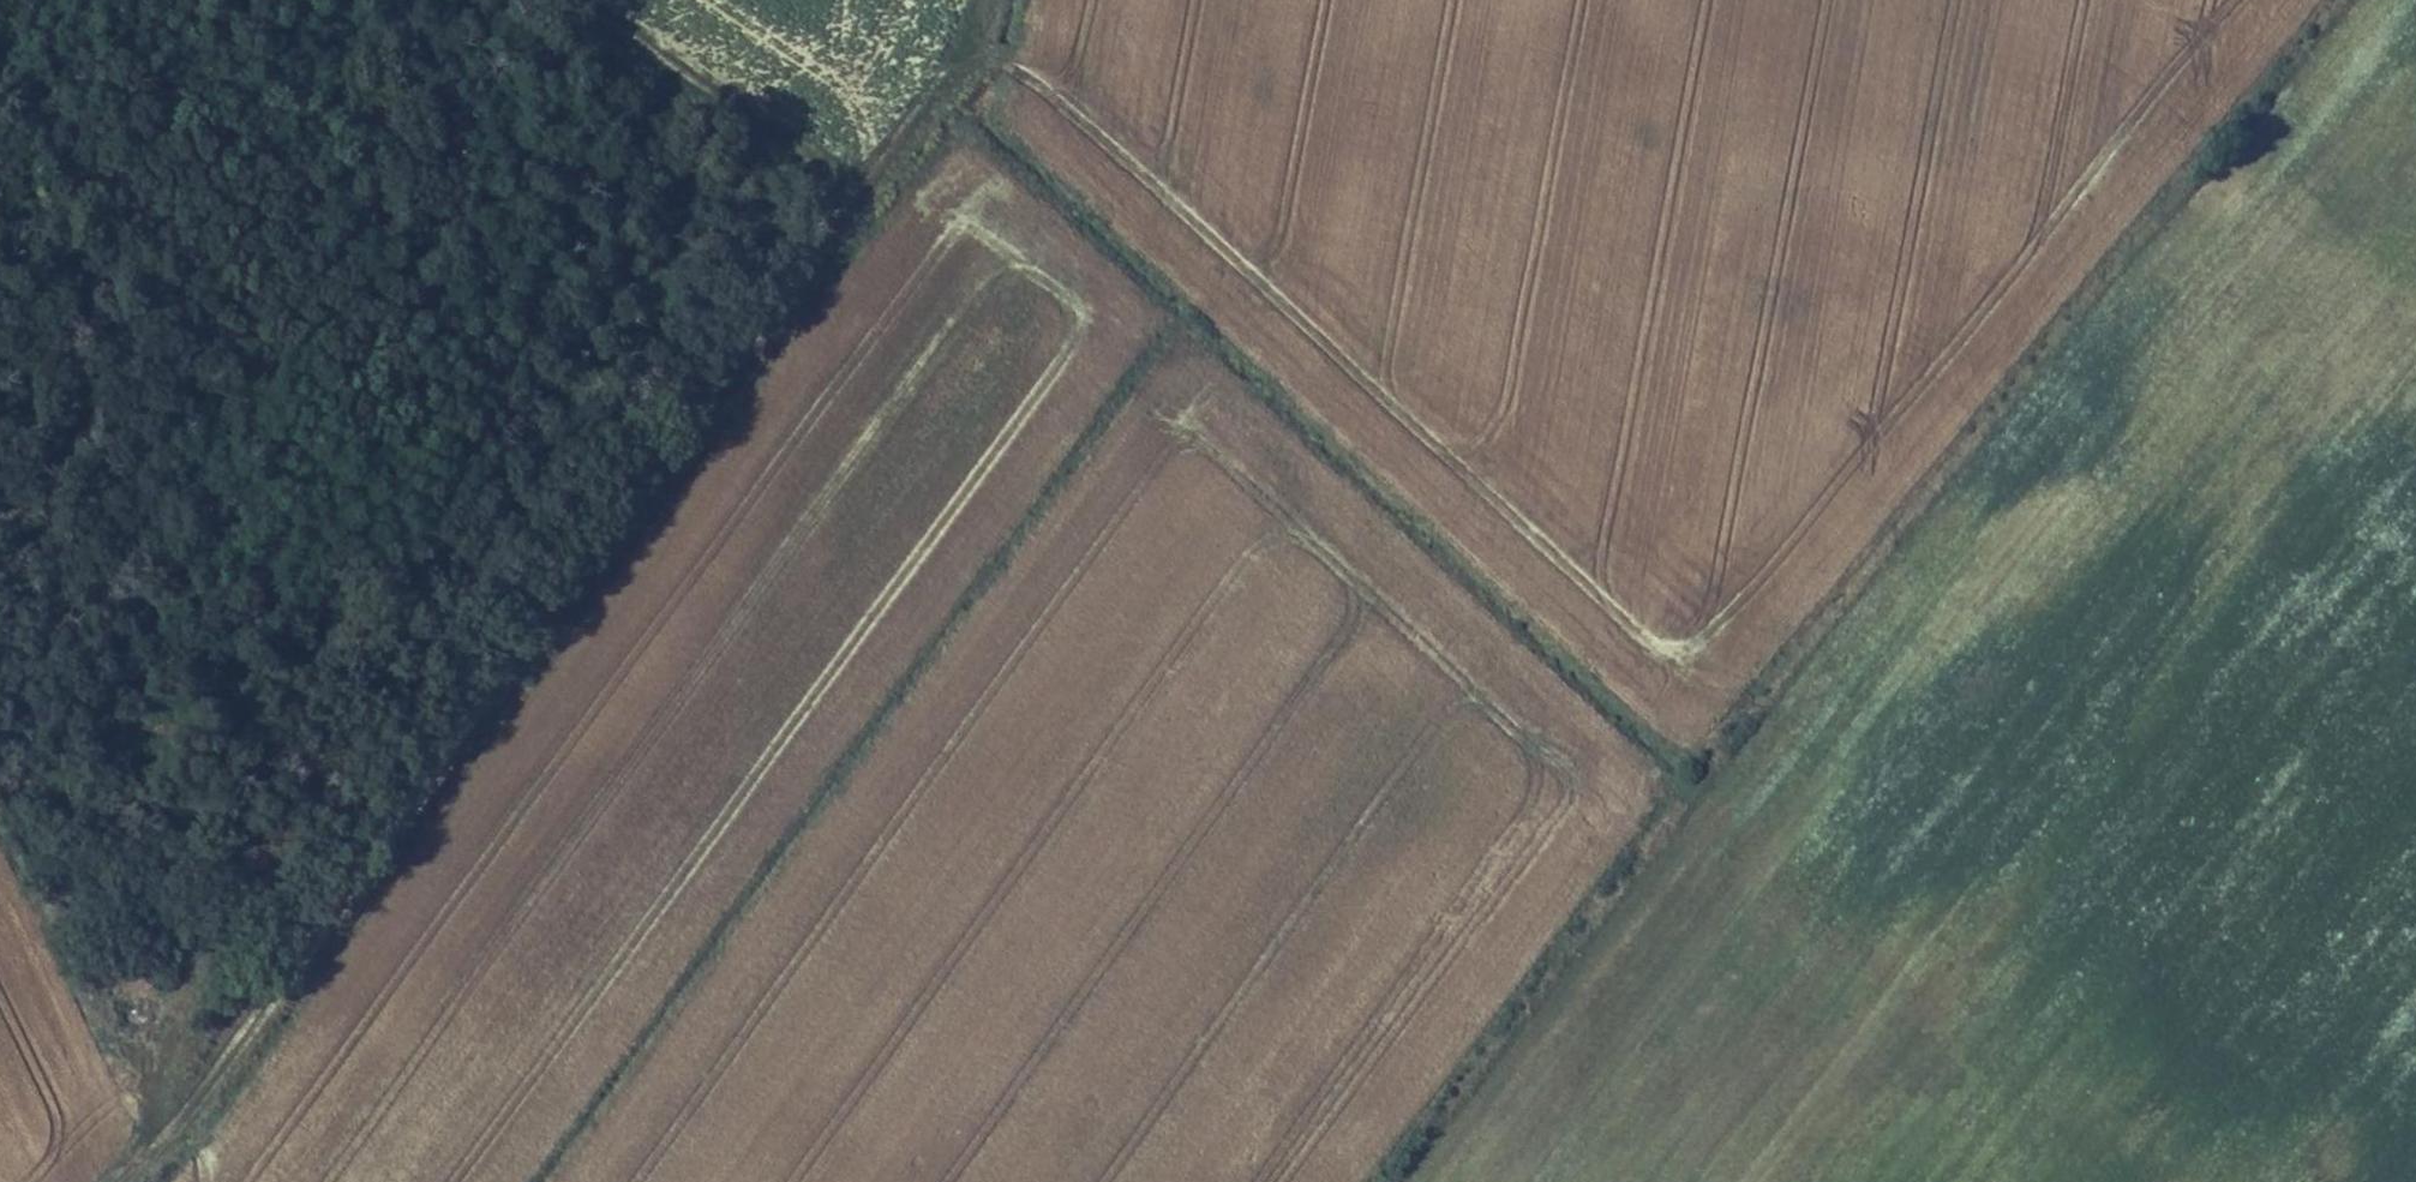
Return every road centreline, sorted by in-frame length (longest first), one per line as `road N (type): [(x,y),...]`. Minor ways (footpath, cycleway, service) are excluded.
road 1 (track): [(586,0),(809,159),(830,205),(821,257),(204,1092),(124,1181)]
road 2 (track): [(830,205),(957,59),(986,0)]

